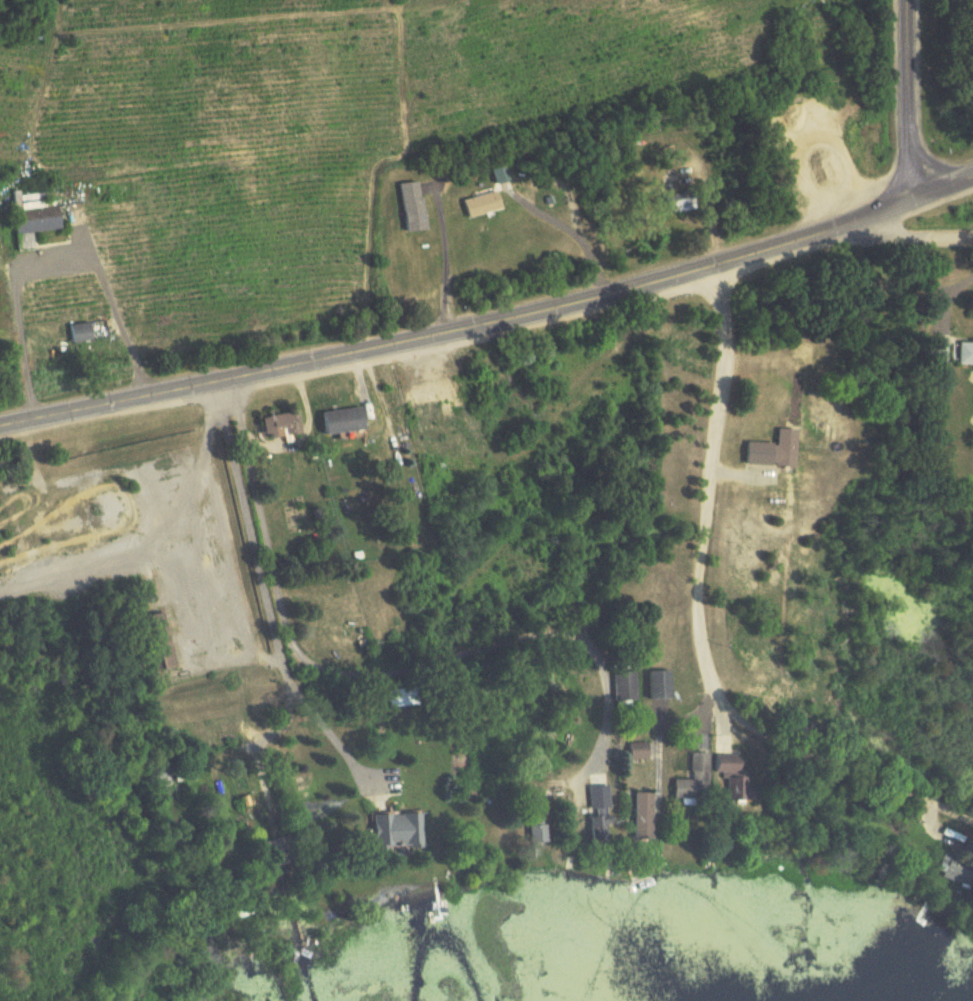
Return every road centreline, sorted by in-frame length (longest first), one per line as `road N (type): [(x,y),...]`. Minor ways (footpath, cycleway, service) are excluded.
road 1 (tertiary): [(0,419),(444,328),(832,231),(972,175)]
road 2 (residential): [(231,370),(308,643),(334,680),(393,682),(548,644),(590,657),(624,702),(617,747),(591,788)]
road 3 (residential): [(714,258),(723,361),(695,603),(698,659),(723,706),(769,741),(972,823)]
road 4 (residential): [(219,372),(291,682),(280,716),(256,741)]
road 5 (tertiary): [(920,196),(903,94),(903,0)]
road 6 (residential): [(832,231),(972,238)]

